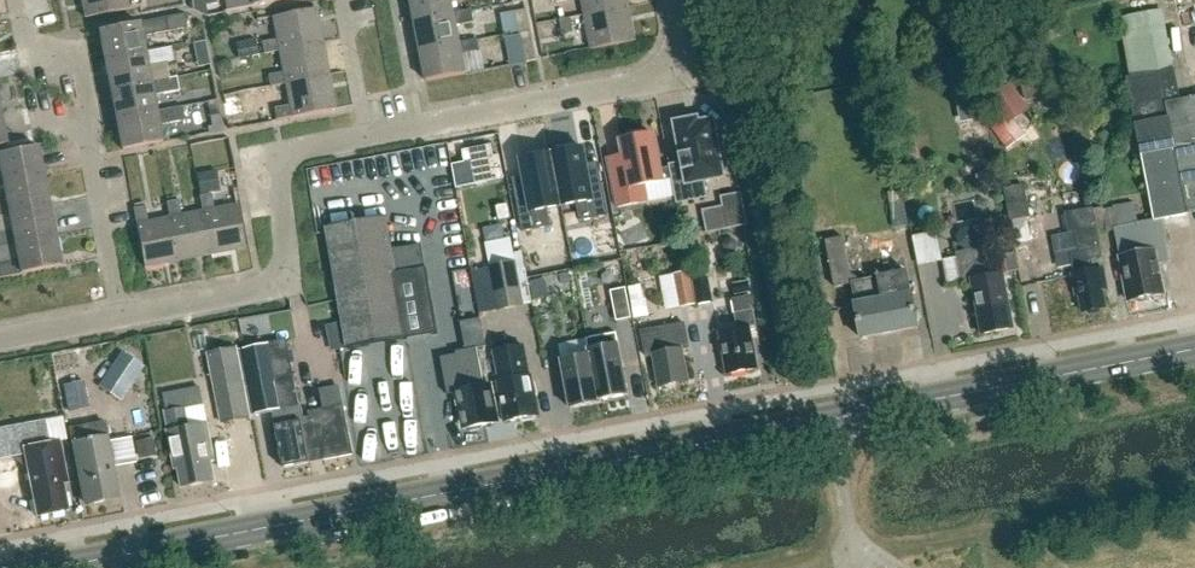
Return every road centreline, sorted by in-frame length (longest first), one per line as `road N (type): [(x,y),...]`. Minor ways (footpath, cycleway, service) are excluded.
road 1 (secondary): [(60,567),(1194,350)]
road 2 (residential): [(365,136),(648,85),(672,74),(685,55),(677,0)]
road 3 (residential): [(120,318),(262,290),(283,276),(283,160),(365,136)]
road 4 (residential): [(120,318),(88,149),(94,135),(81,55),(25,37),(18,0)]
road 5 (residential): [(365,136),(340,0)]
road 6 (residential): [(0,340),(120,318)]

